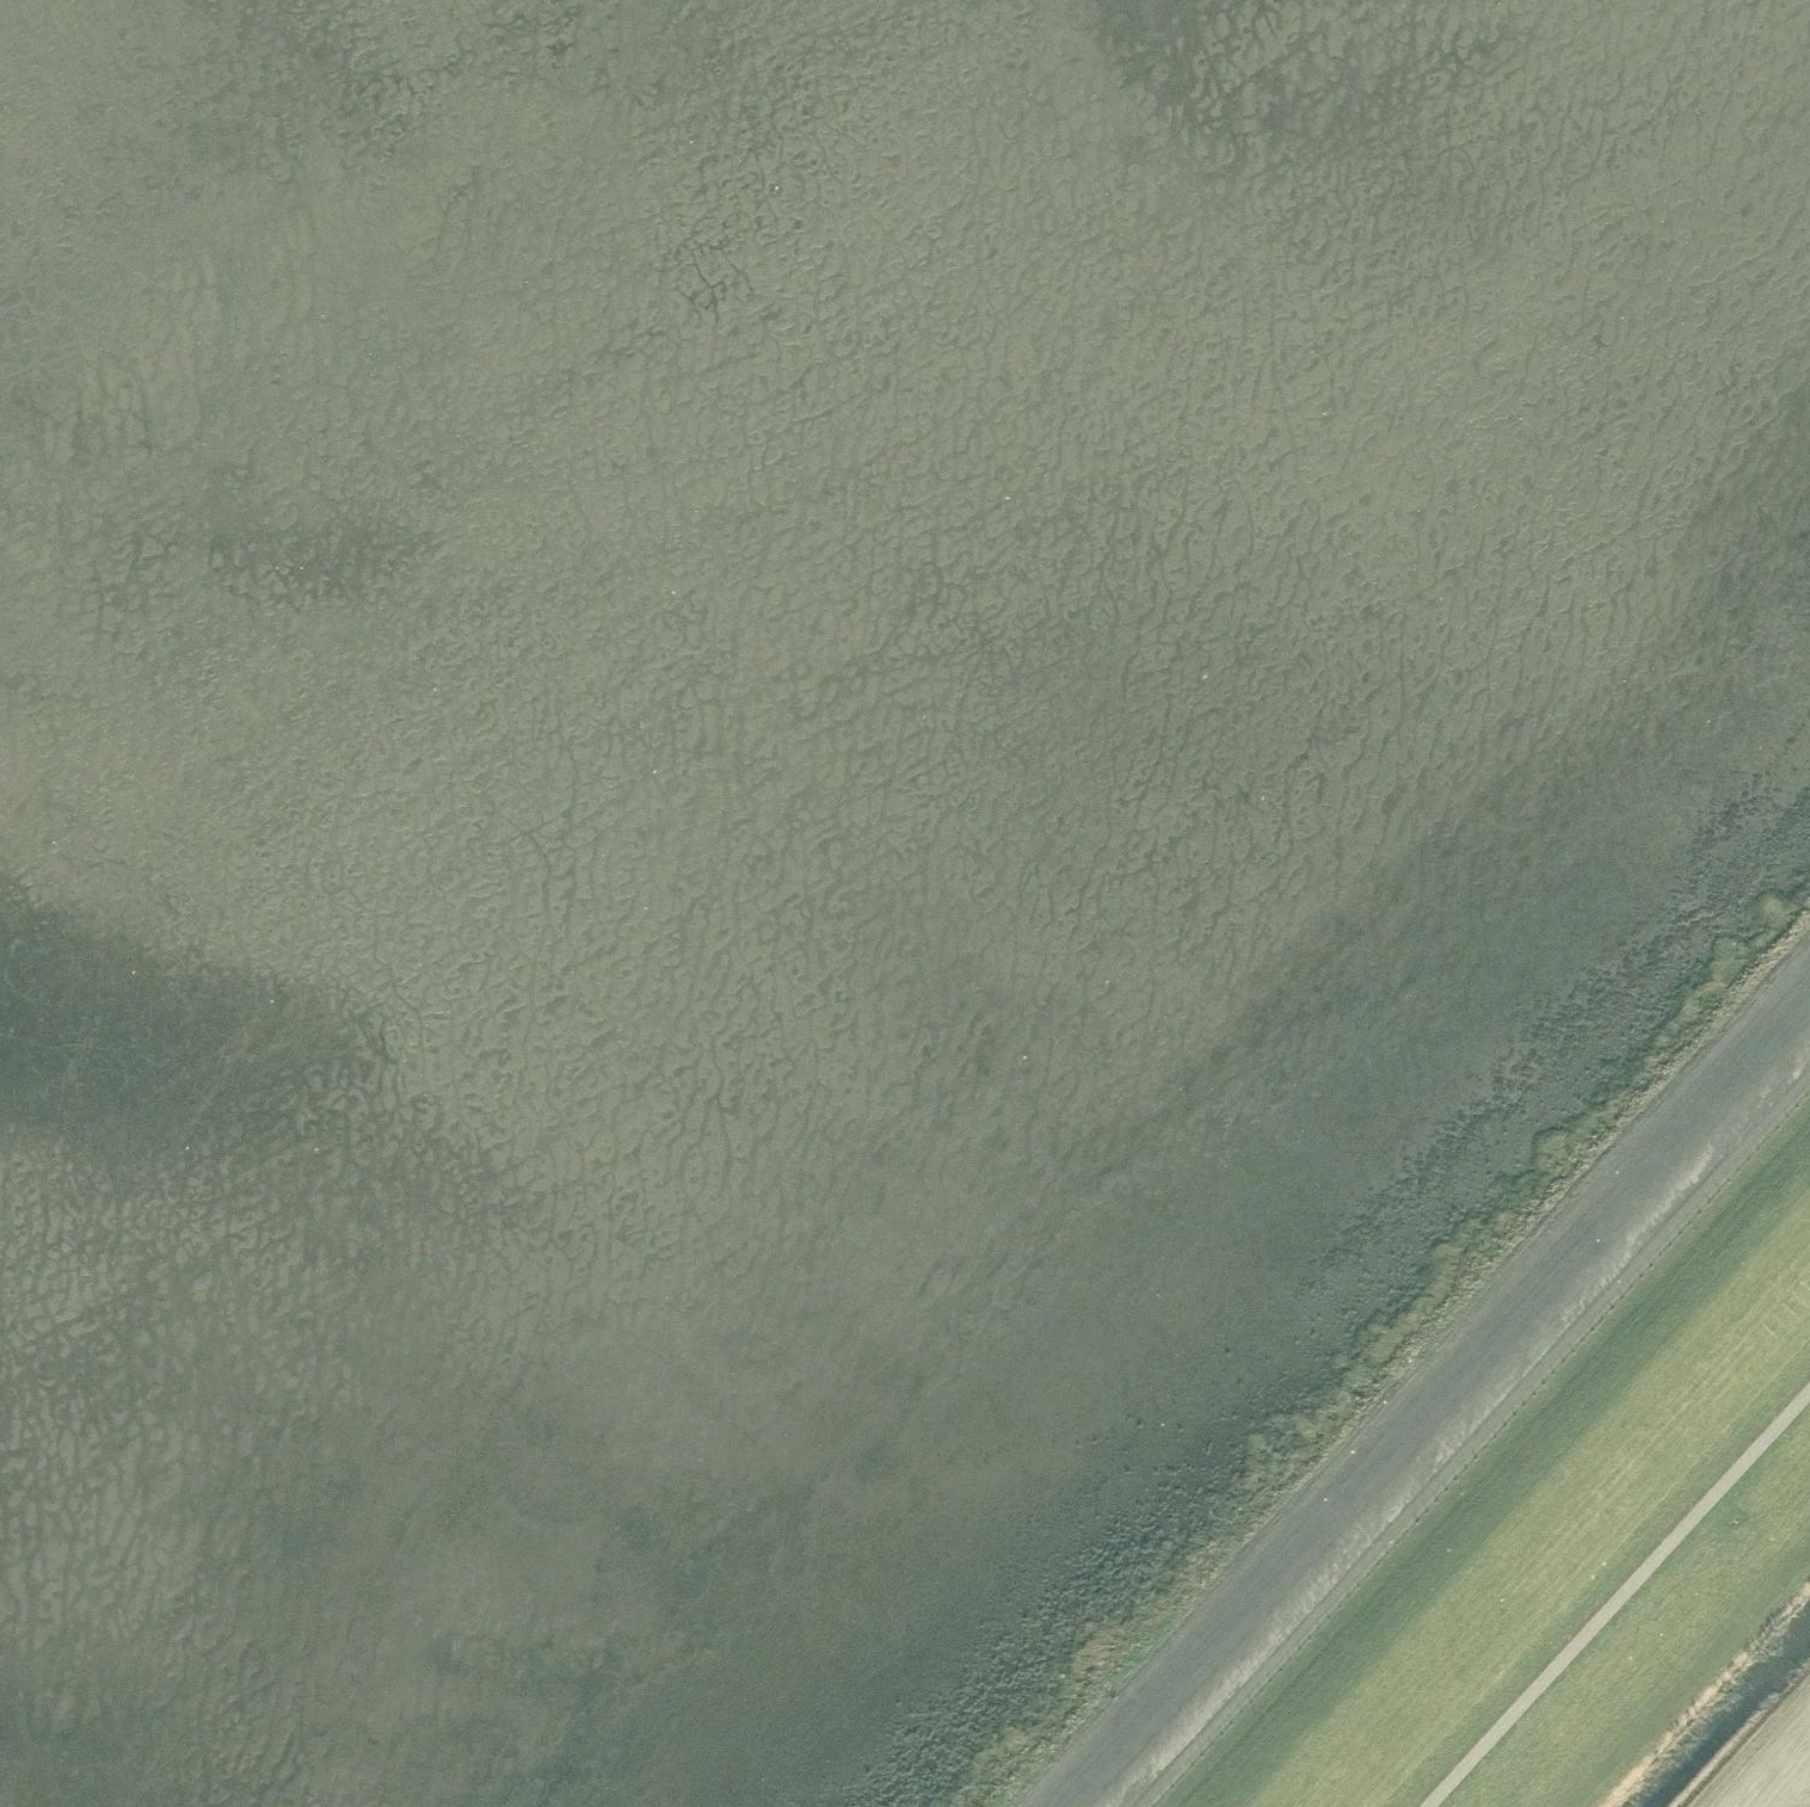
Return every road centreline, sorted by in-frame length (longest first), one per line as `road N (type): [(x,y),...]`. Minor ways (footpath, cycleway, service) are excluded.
road 1 (unclassified): [(1424,1806),(1809,1389)]

